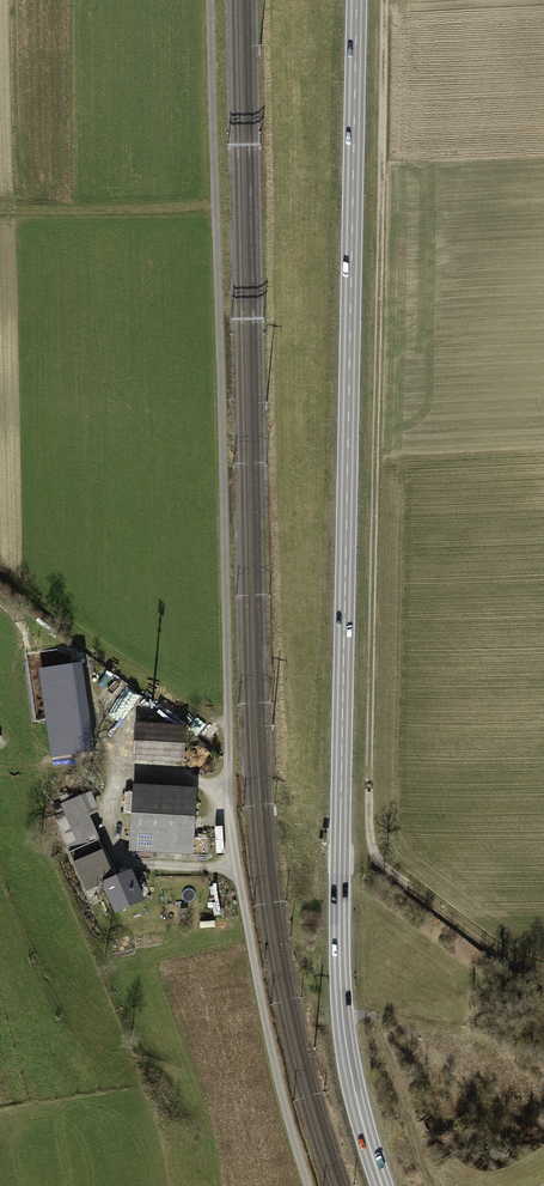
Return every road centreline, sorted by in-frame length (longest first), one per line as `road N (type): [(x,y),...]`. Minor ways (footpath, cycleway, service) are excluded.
road 1 (primary): [(382,1185),(346,1044),(340,950),(358,0)]
road 2 (track): [(384,0),(369,832),(384,865),(509,956),(543,971)]
road 3 (track): [(215,207),(0,212)]
road 4 (track): [(435,1185),(373,1014),(343,1014)]

